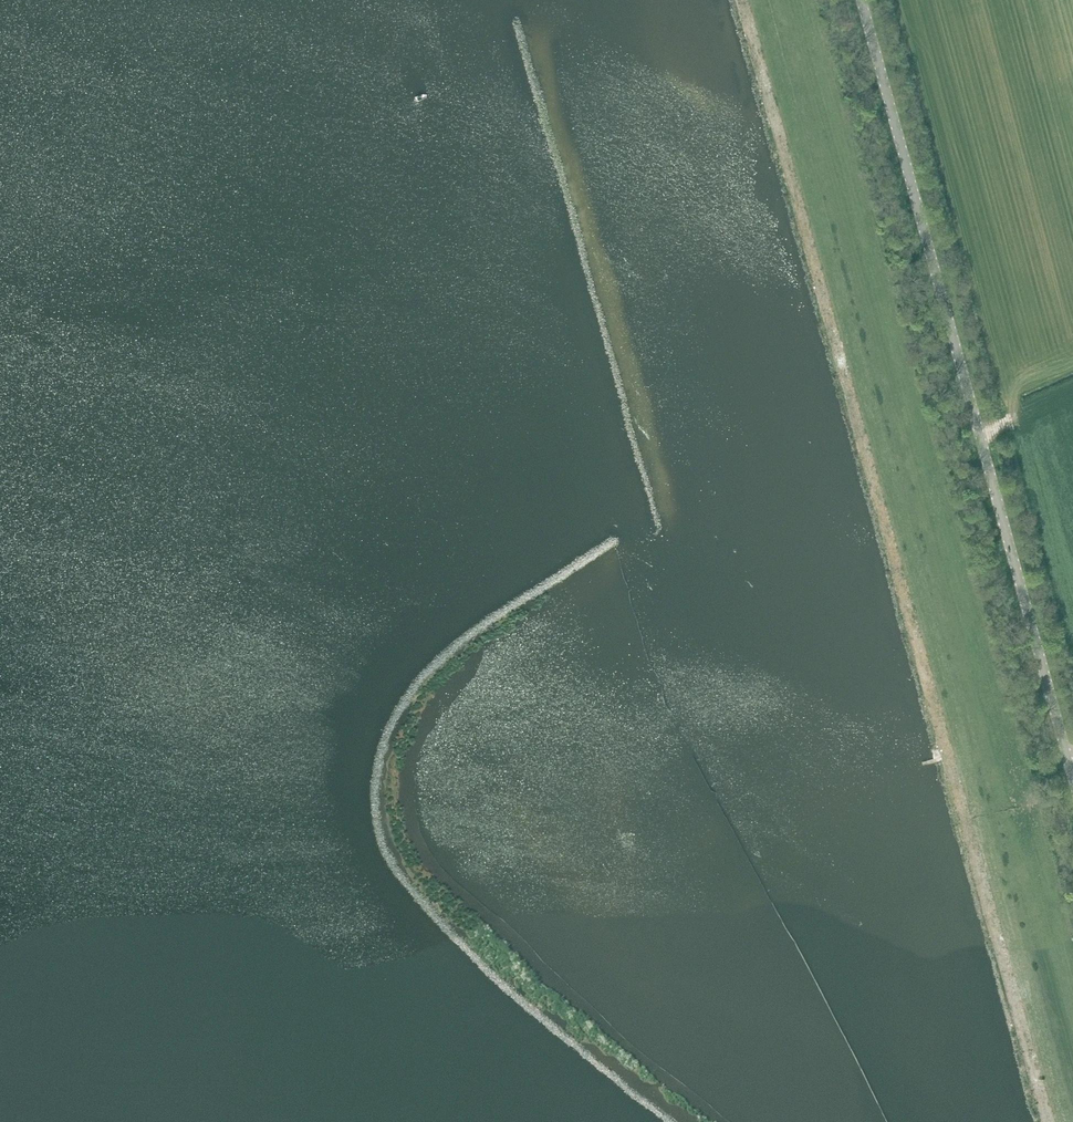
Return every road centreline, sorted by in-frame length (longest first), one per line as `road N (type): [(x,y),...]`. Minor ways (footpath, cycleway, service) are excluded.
road 1 (unclassified): [(855,0),(1072,795)]

